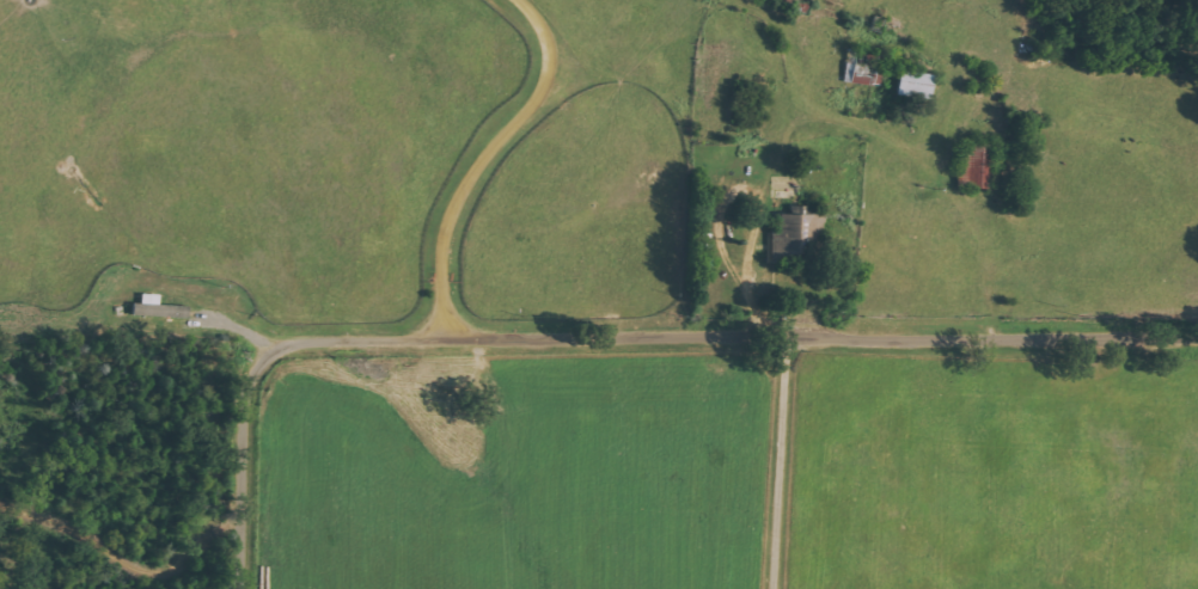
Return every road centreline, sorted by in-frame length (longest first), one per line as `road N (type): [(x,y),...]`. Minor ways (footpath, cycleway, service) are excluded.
road 1 (residential): [(252,588),(262,467),(257,413),(280,345),(301,333),(1197,337)]
road 2 (residential): [(514,0),(542,25),(554,60),(539,102),(452,210),(448,331)]
road 3 (residential): [(760,331),(771,588)]

